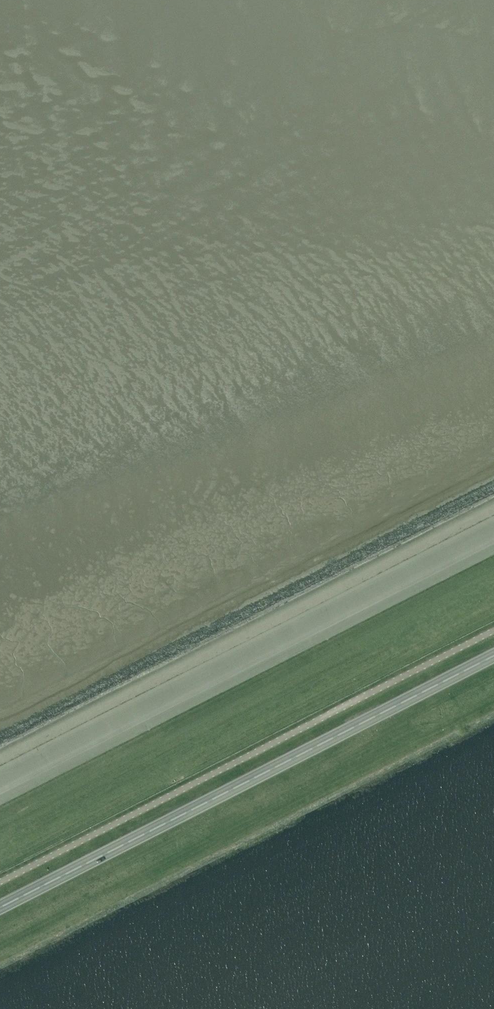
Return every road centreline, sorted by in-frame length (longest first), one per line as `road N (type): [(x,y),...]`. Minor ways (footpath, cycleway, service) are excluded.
road 1 (trunk): [(493,655),(0,907)]
road 2 (unclassified): [(0,882),(493,630)]

